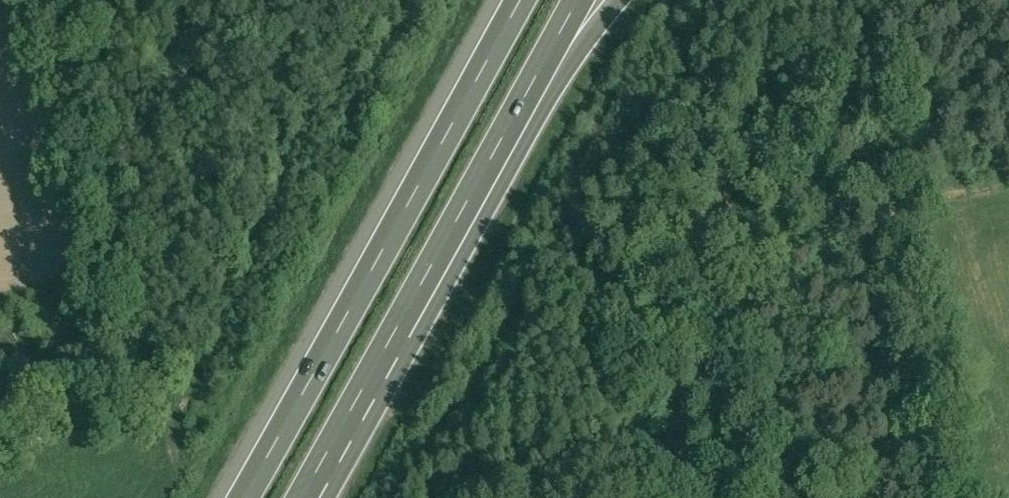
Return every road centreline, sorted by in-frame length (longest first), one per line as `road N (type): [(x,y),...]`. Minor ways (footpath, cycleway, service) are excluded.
road 1 (motorway): [(518,0),(235,497)]
road 2 (track): [(174,433),(51,0)]
road 3 (motorway): [(421,307),(445,297),(586,48),(624,0)]
road 4 (motorway): [(421,307),(585,0)]
road 5 (motorway): [(311,497),(421,307)]

